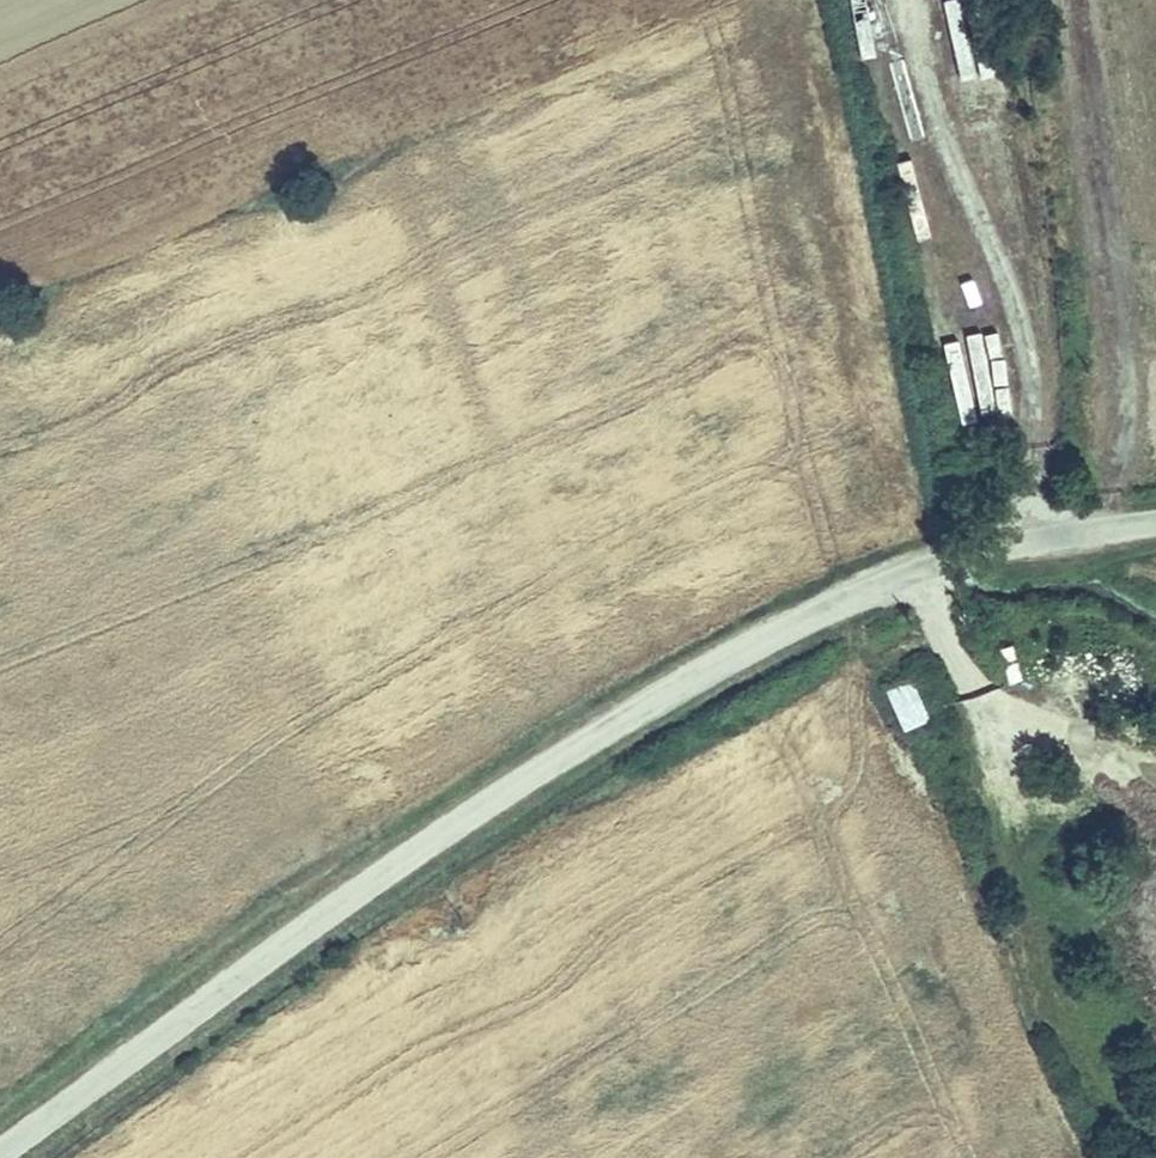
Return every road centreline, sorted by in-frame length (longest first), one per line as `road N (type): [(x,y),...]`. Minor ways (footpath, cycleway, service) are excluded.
road 1 (unclassified): [(1155,521),(1048,536),(922,569),(681,681),(411,844),(0,1146)]
road 2 (track): [(979,685),(1065,1002),(1155,1145)]

